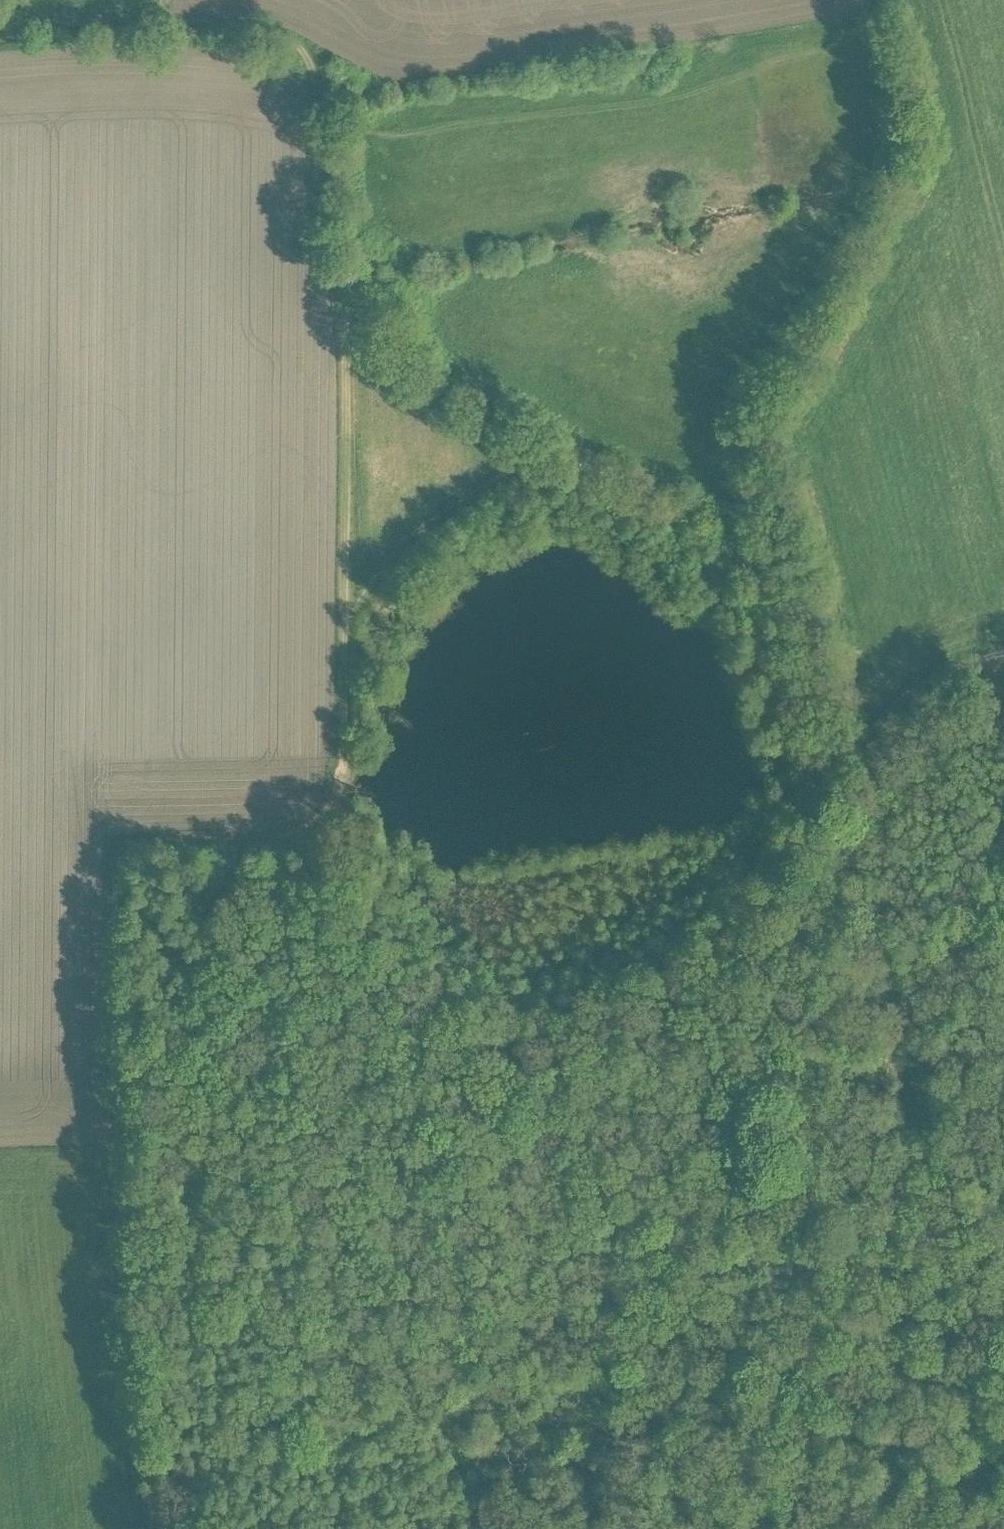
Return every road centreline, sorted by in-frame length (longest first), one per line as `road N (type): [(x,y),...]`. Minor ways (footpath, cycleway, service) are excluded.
road 1 (track): [(155,1528),(126,1234),(117,864),(133,843),(160,836),(303,831),(329,822),(340,808),(345,763),(343,657)]
road 2 (track): [(0,36),(44,25),(169,19),(262,22),(288,33),(314,73),(317,212),(339,277)]
road 3 (track): [(339,277),(348,341),(343,657)]
road 4 (track): [(1003,1458),(756,1528)]

